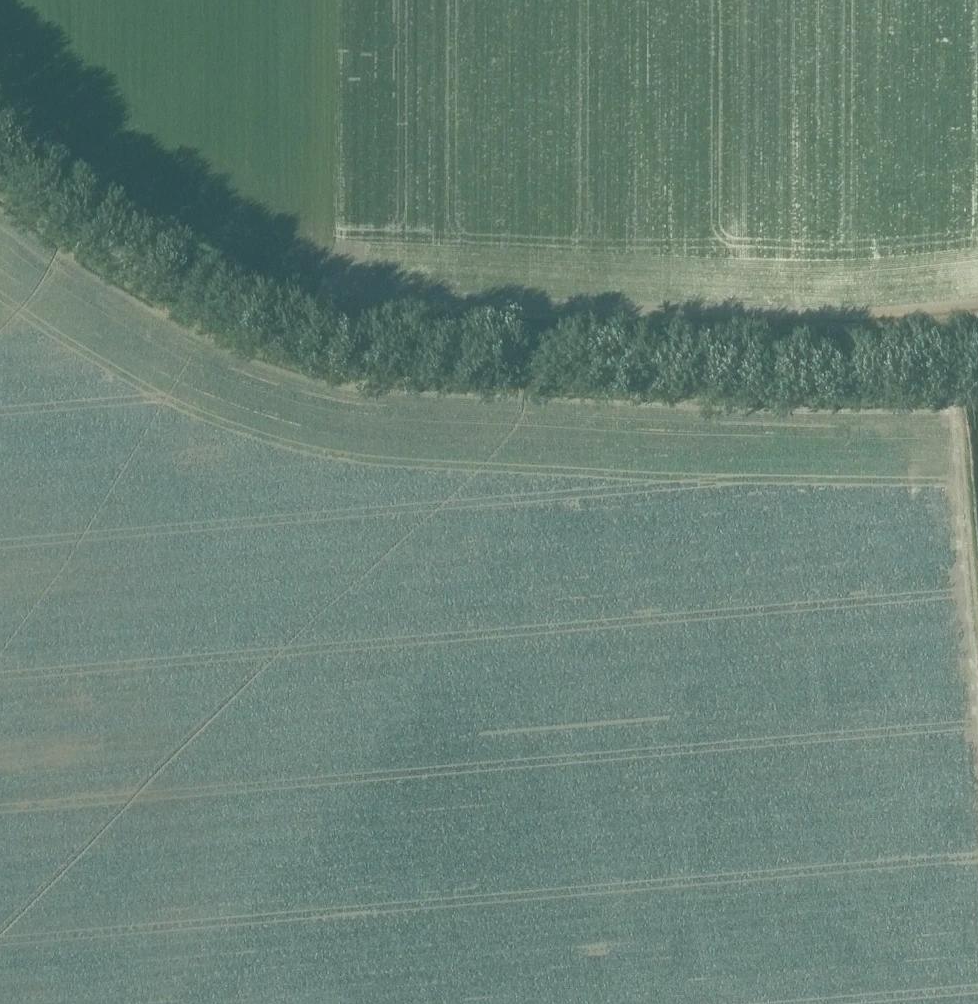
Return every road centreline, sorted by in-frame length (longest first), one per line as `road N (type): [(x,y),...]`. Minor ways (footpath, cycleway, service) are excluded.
road 1 (unclassified): [(977,367),(549,363),(322,346),(229,310),(129,252),(52,204),(0,158)]

